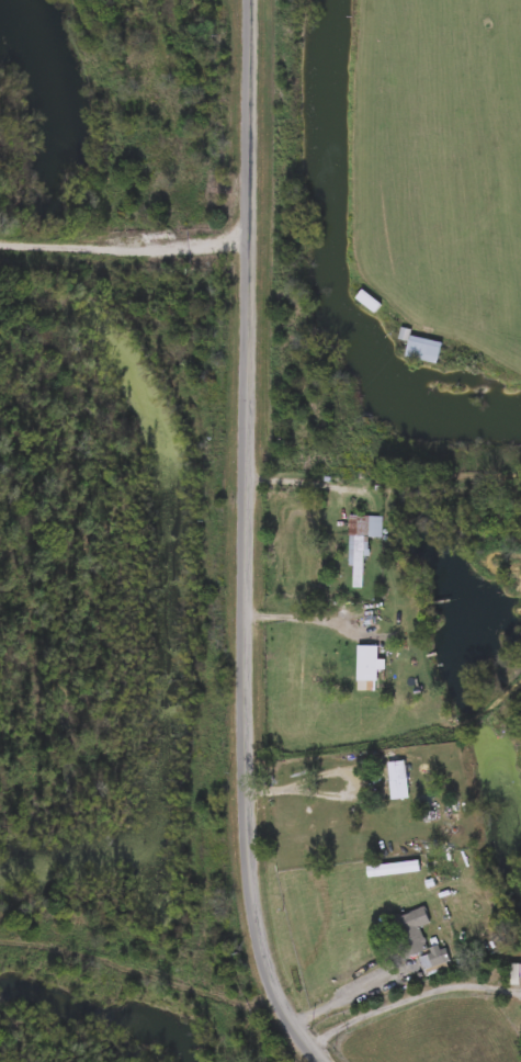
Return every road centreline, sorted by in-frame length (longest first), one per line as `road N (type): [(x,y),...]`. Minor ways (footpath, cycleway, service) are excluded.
road 1 (residential): [(325,1061),(279,998),(251,879),(245,759),(256,0)]
road 2 (residential): [(251,239),(156,249),(0,248)]
road 3 (residential): [(308,1046),(440,986),(520,987)]
road 4 (residential): [(293,1021),(414,965)]

